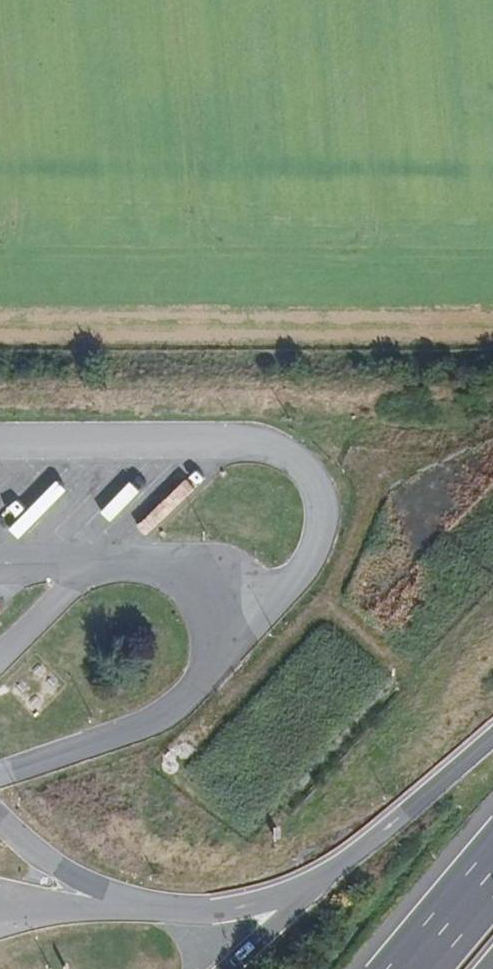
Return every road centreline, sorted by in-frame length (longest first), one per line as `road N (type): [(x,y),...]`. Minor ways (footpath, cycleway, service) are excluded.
road 1 (motorway): [(492,868),(407,968)]

